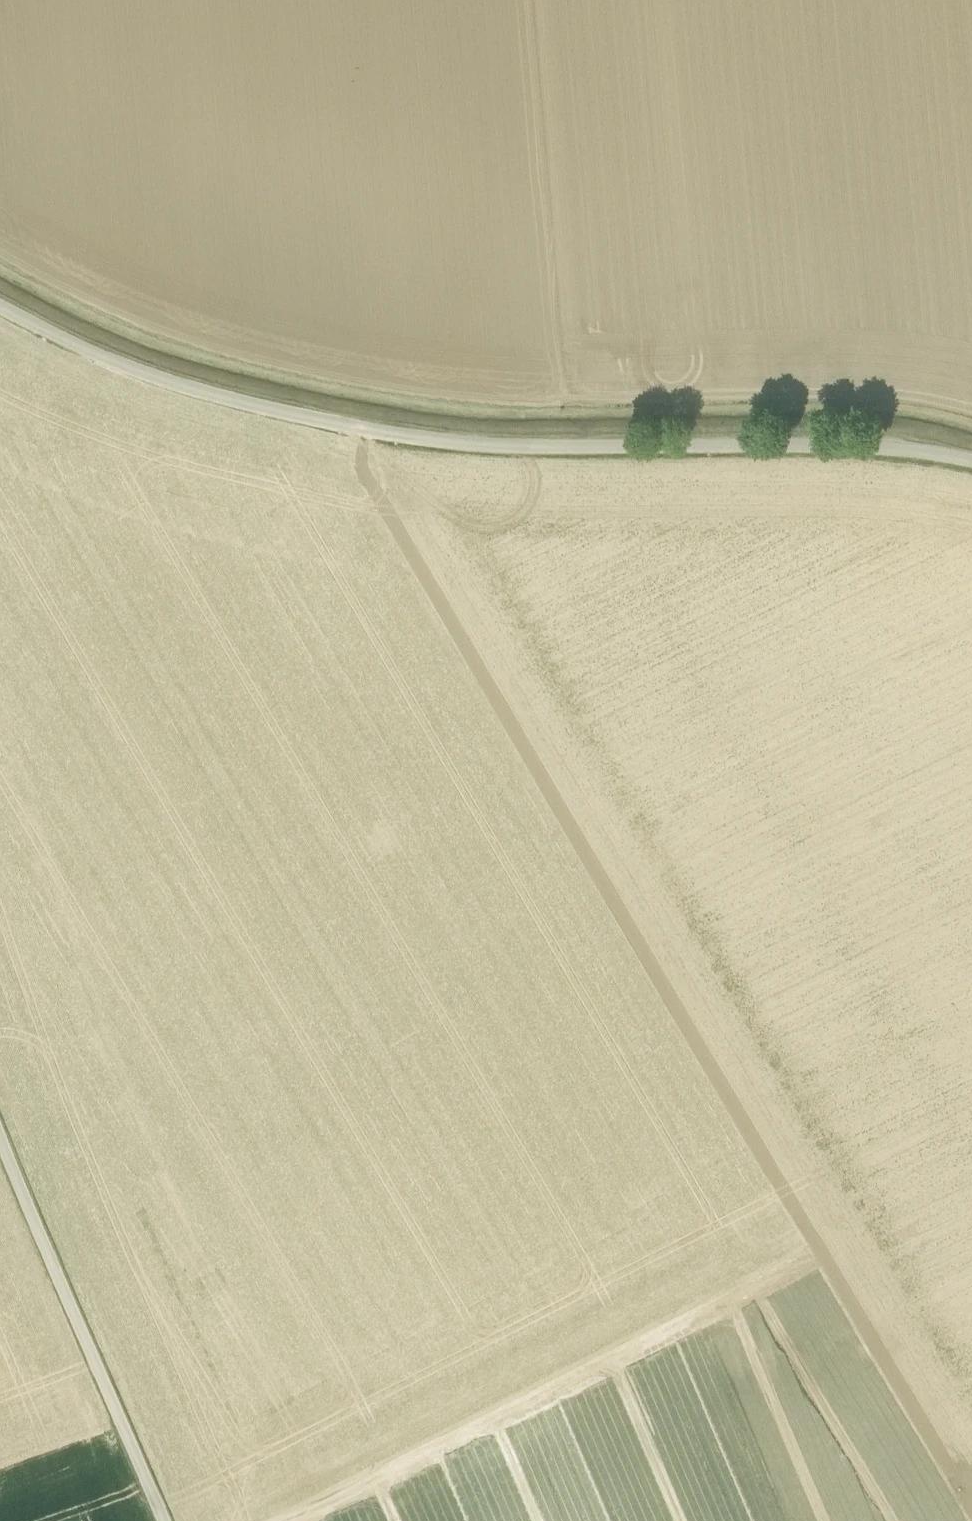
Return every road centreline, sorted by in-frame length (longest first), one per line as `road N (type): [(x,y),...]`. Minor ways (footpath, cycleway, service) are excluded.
road 1 (unclassified): [(971,461),(833,445),(675,450),(416,442),(288,421),(110,361),(0,306)]
road 2 (unclassified): [(0,1137),(160,1520)]

